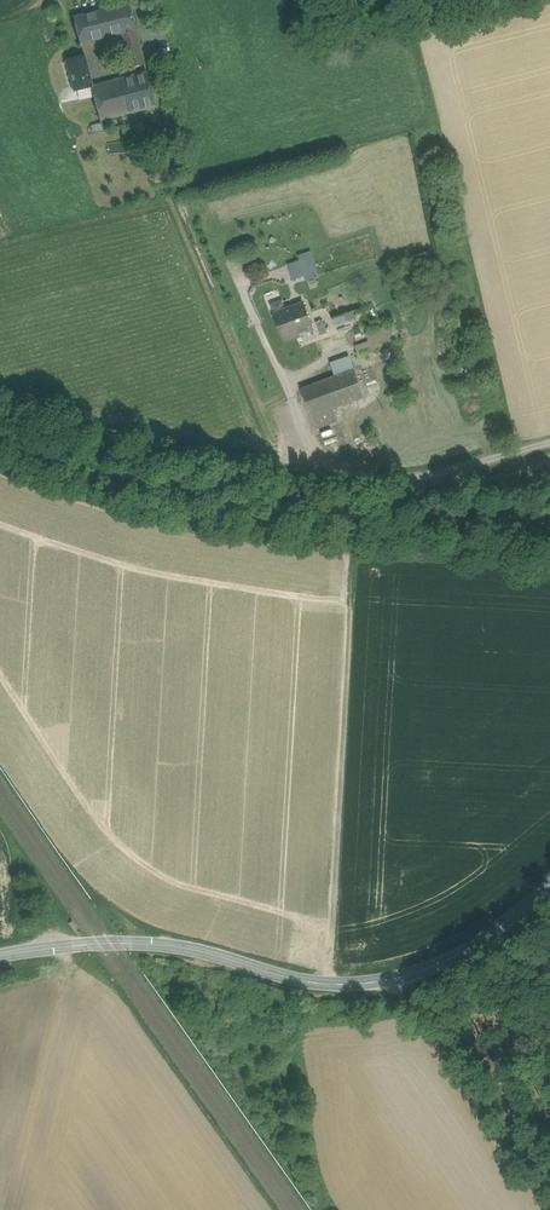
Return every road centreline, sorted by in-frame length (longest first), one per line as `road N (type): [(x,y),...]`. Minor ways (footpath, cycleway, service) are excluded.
road 1 (tertiary): [(0,956),(149,944),(310,982),(396,979),(449,960),(549,885)]
road 2 (track): [(549,442),(360,477),(326,467),(242,291)]

